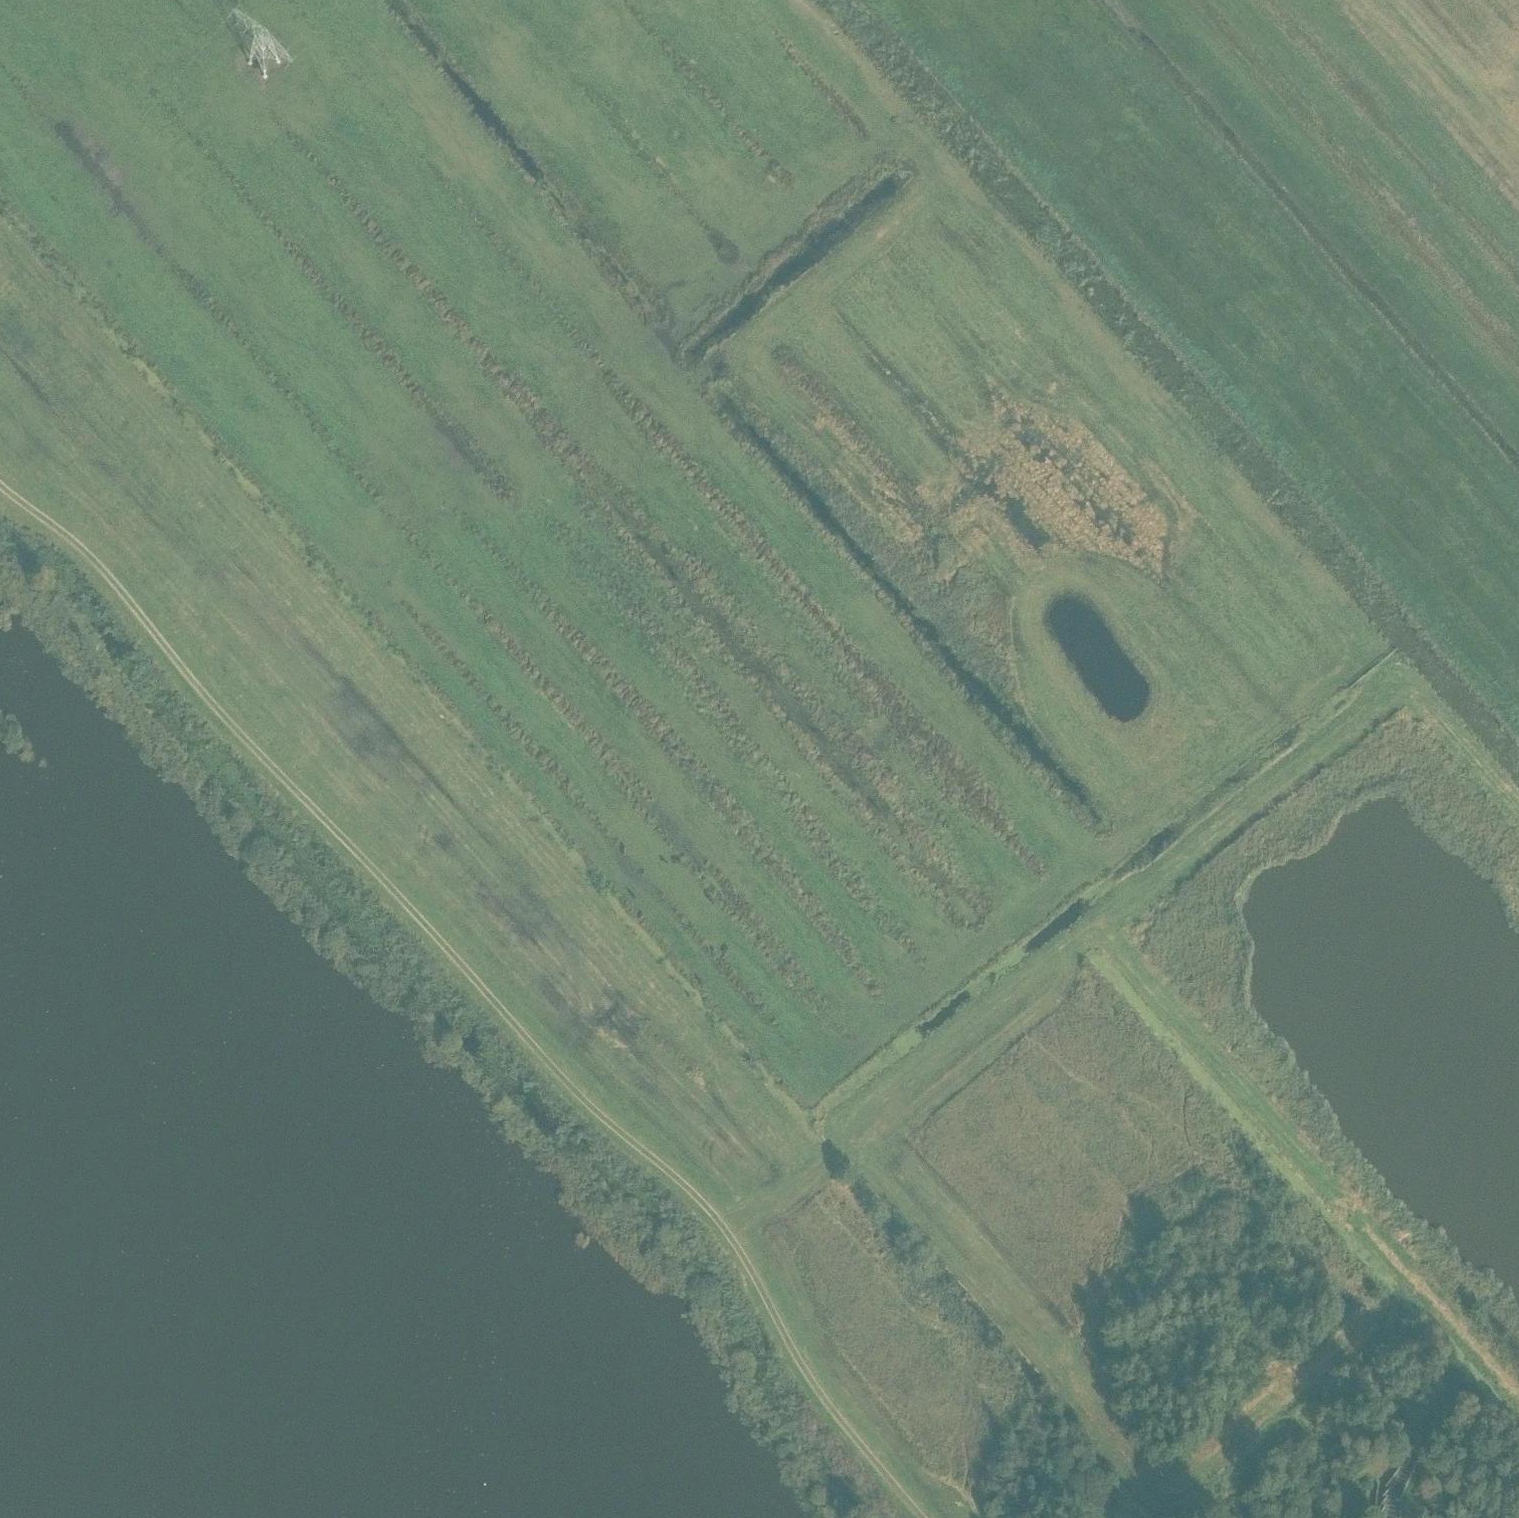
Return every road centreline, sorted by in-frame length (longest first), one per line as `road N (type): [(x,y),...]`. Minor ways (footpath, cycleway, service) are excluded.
road 1 (track): [(0,483),(92,555),(222,712),(546,1063),(711,1214),(808,1378),(921,1517)]
road 2 (track): [(1518,805),(1431,702),(1391,697),(981,1011),(888,1089),(837,1147),(724,1231)]

